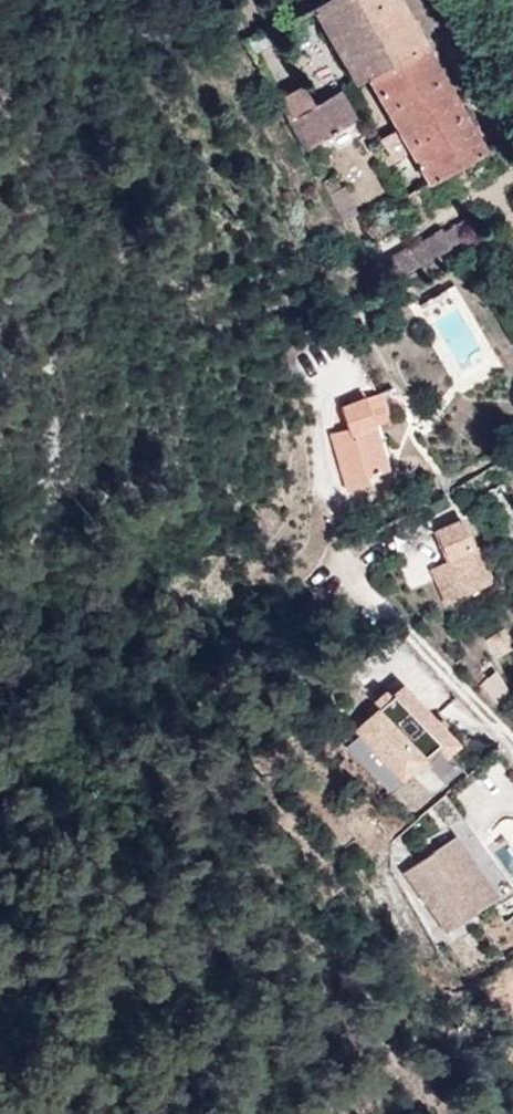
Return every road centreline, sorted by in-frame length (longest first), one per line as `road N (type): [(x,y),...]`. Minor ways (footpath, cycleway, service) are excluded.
road 1 (residential): [(346,576),(512,749)]

